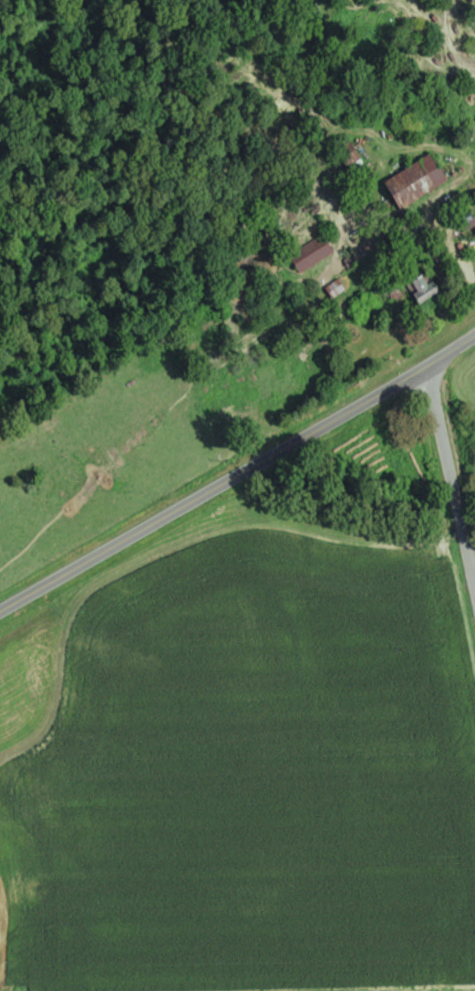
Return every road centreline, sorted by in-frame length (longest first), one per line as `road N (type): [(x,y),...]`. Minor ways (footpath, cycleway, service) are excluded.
road 1 (tertiary): [(0,614),(474,337)]
road 2 (residential): [(425,373),(474,600)]

